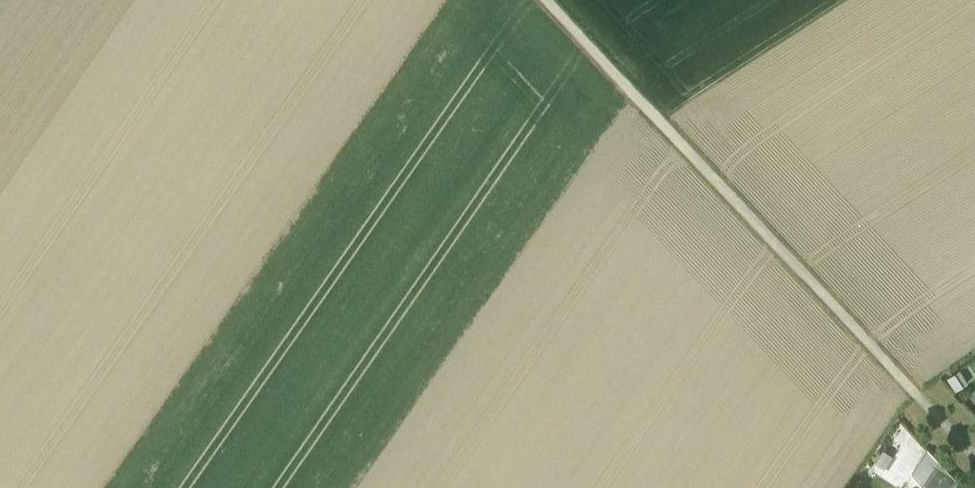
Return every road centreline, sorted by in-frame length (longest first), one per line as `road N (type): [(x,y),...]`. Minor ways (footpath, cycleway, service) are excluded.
road 1 (track): [(974,455),(549,0)]

